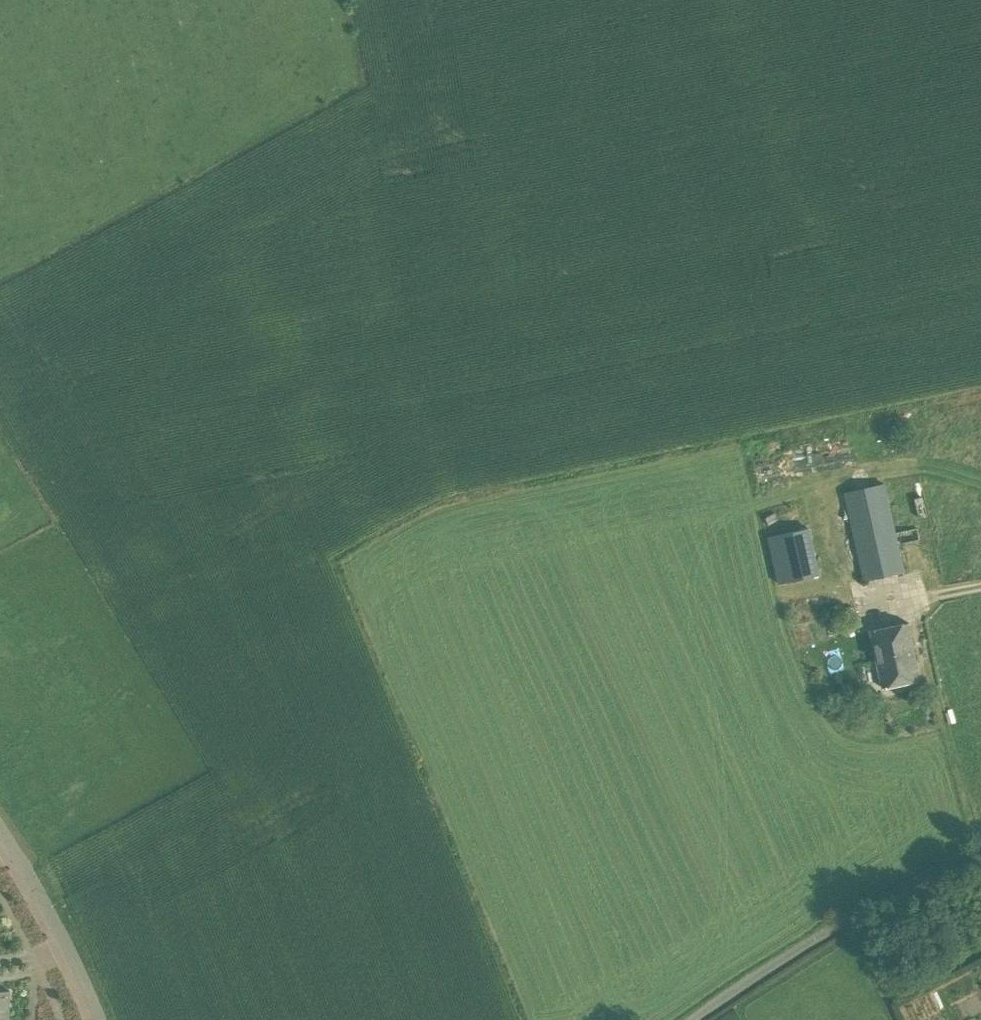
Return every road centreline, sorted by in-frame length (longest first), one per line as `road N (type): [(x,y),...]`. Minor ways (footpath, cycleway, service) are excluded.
road 1 (unclassified): [(691,1019),(805,943),(980,847)]
road 2 (residential): [(99,1019),(0,831)]

